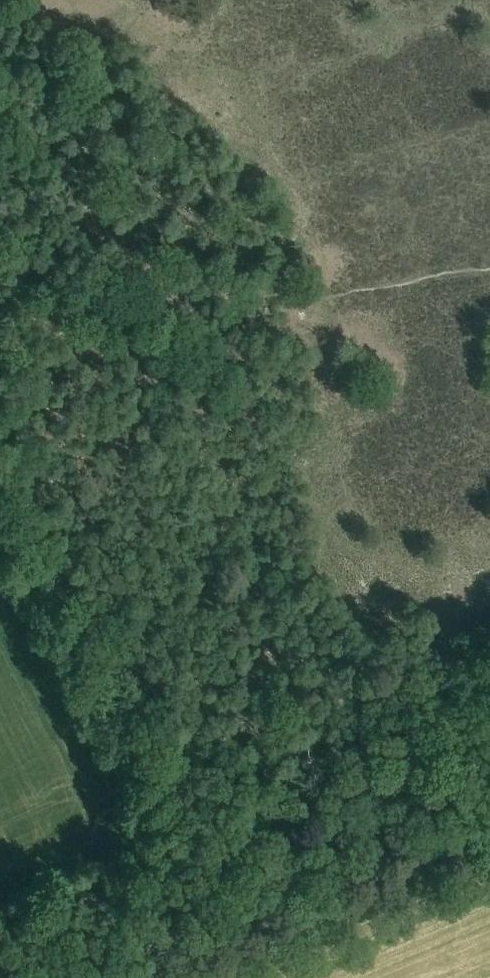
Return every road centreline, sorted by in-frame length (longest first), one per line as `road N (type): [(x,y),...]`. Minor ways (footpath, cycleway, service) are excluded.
road 1 (track): [(107,977),(489,833)]

